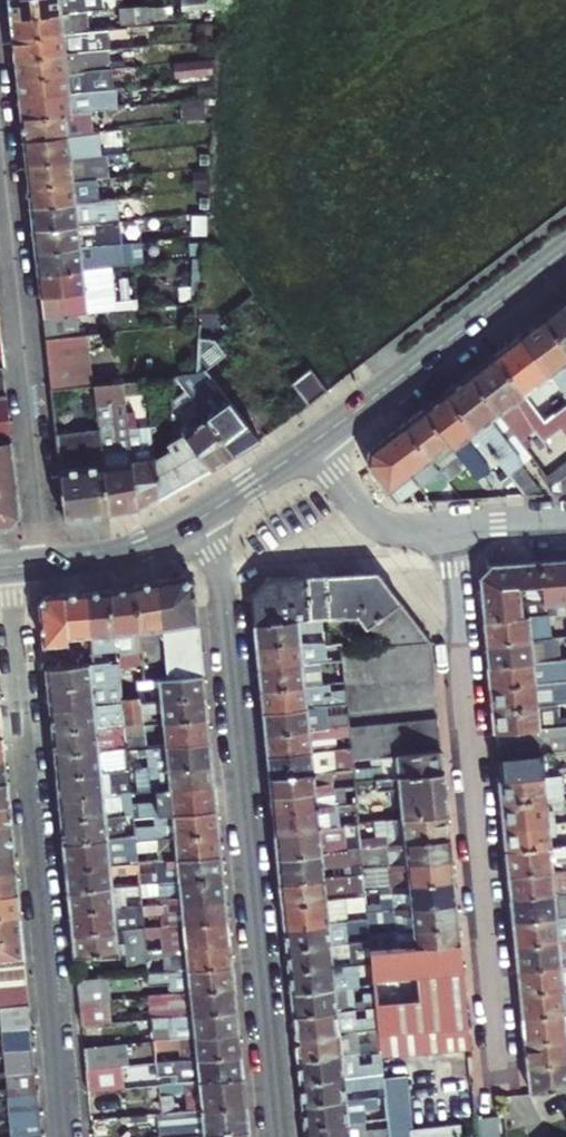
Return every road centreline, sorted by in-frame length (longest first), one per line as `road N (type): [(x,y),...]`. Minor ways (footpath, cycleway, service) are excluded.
road 1 (residential): [(273,1136),(219,583),(194,522)]
road 2 (residential): [(63,1136),(9,567)]
road 3 (residential): [(452,529),(498,1076)]
road 4 (residential): [(0,169),(42,564)]
road 5 (secondary): [(311,445),(565,250)]
road 6 (residential): [(311,445),(375,523),(452,529)]
road 7 (secondary): [(42,564),(120,554),(194,522)]
road 8 (secondary): [(194,522),(311,445)]

